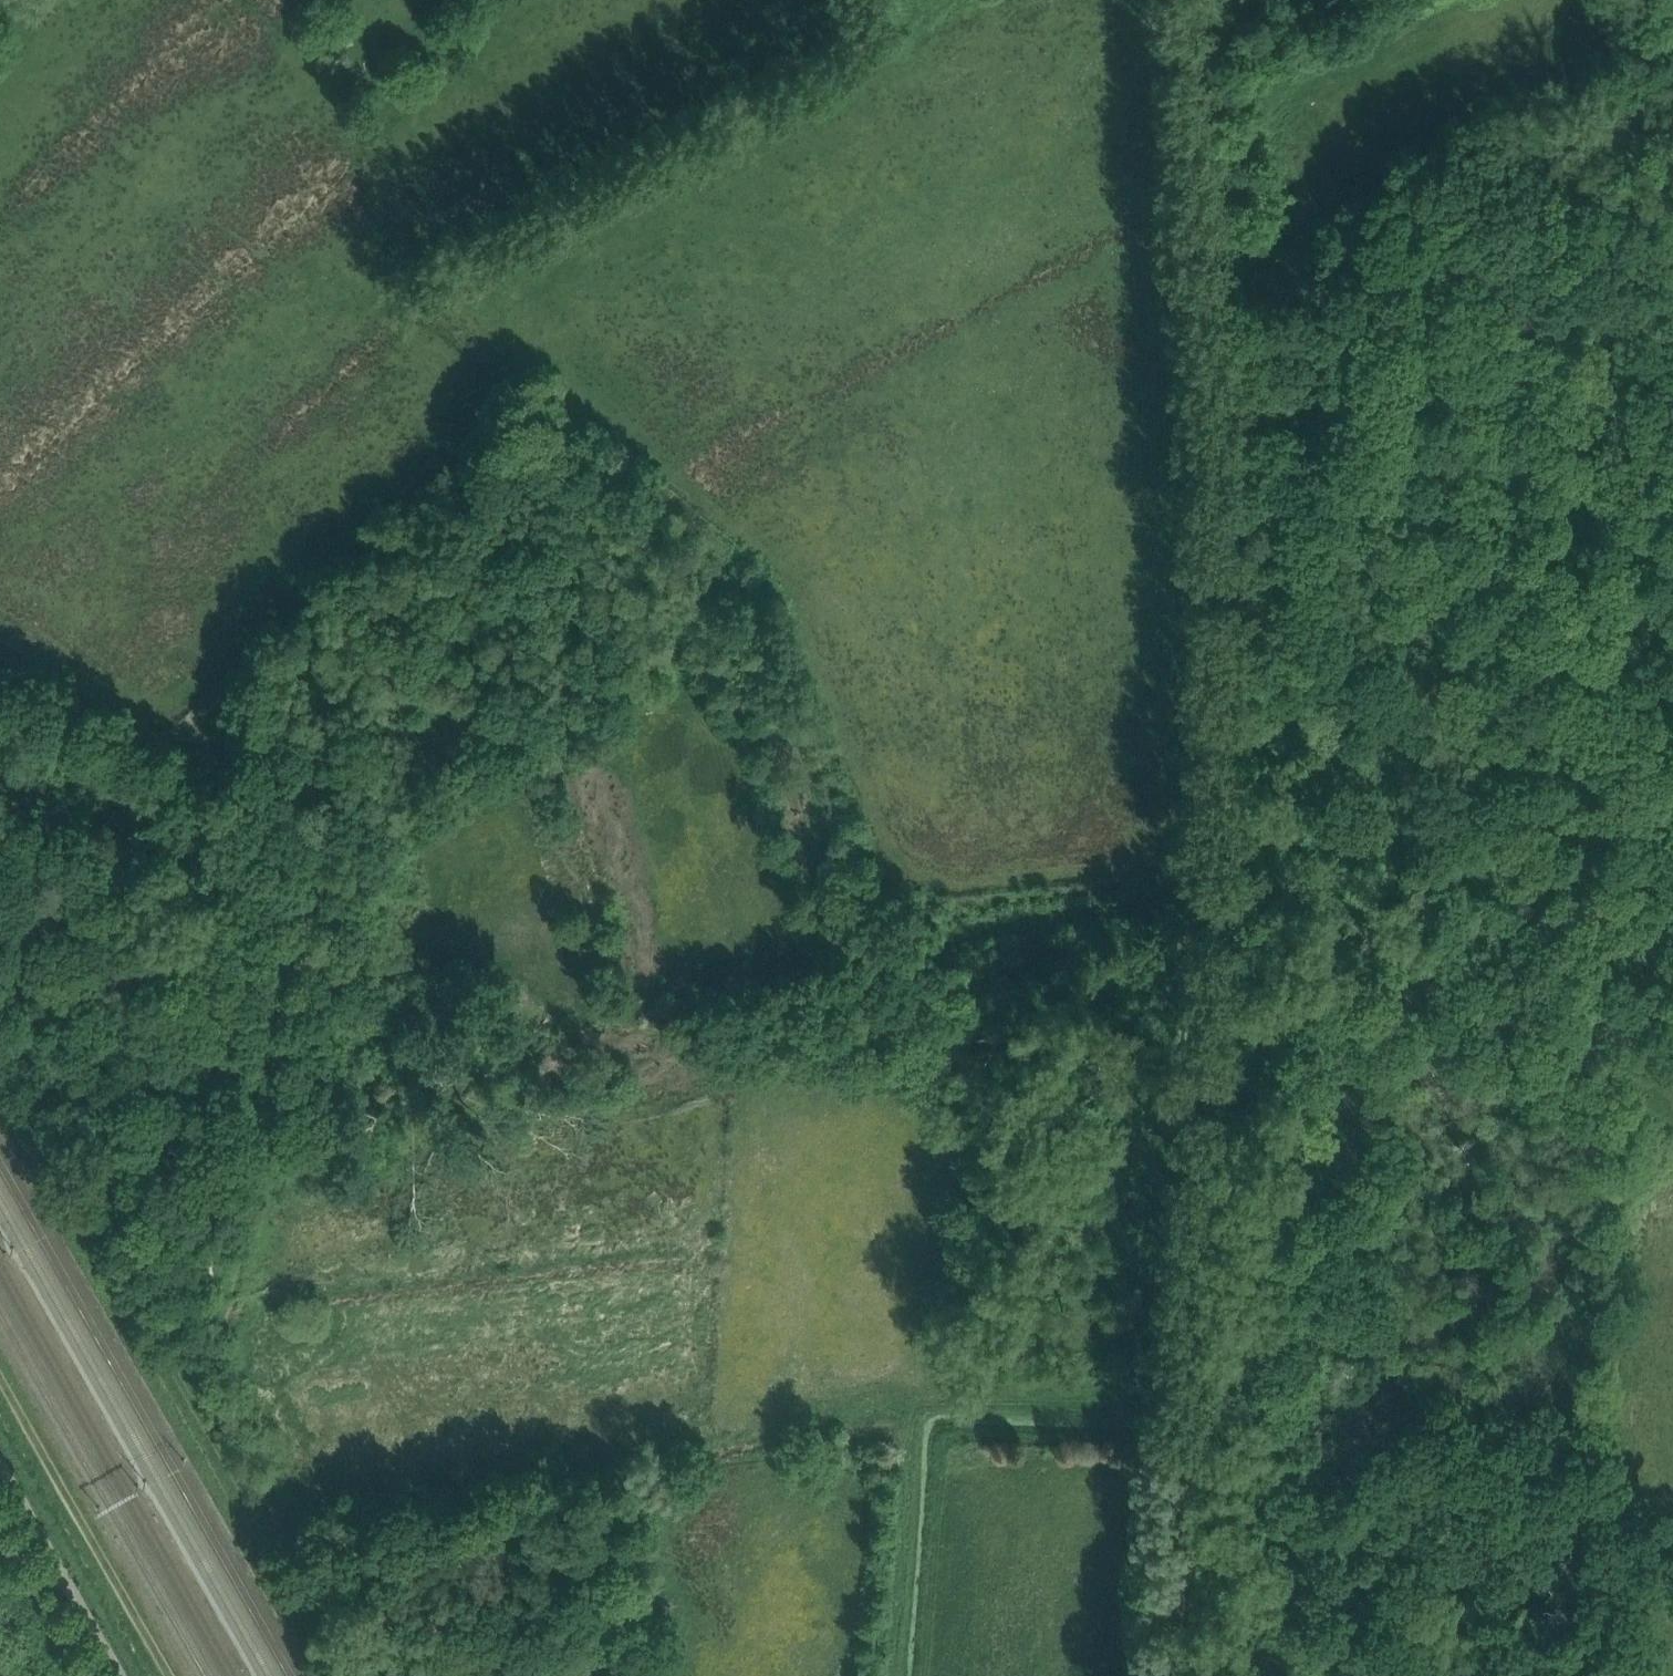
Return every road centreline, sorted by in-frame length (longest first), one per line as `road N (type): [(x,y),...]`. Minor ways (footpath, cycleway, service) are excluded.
road 1 (track): [(1180,1675),(1214,1334),(1212,27)]
road 2 (track): [(360,1675),(0,1036)]
road 3 (unclassified): [(121,1675),(0,1462)]

